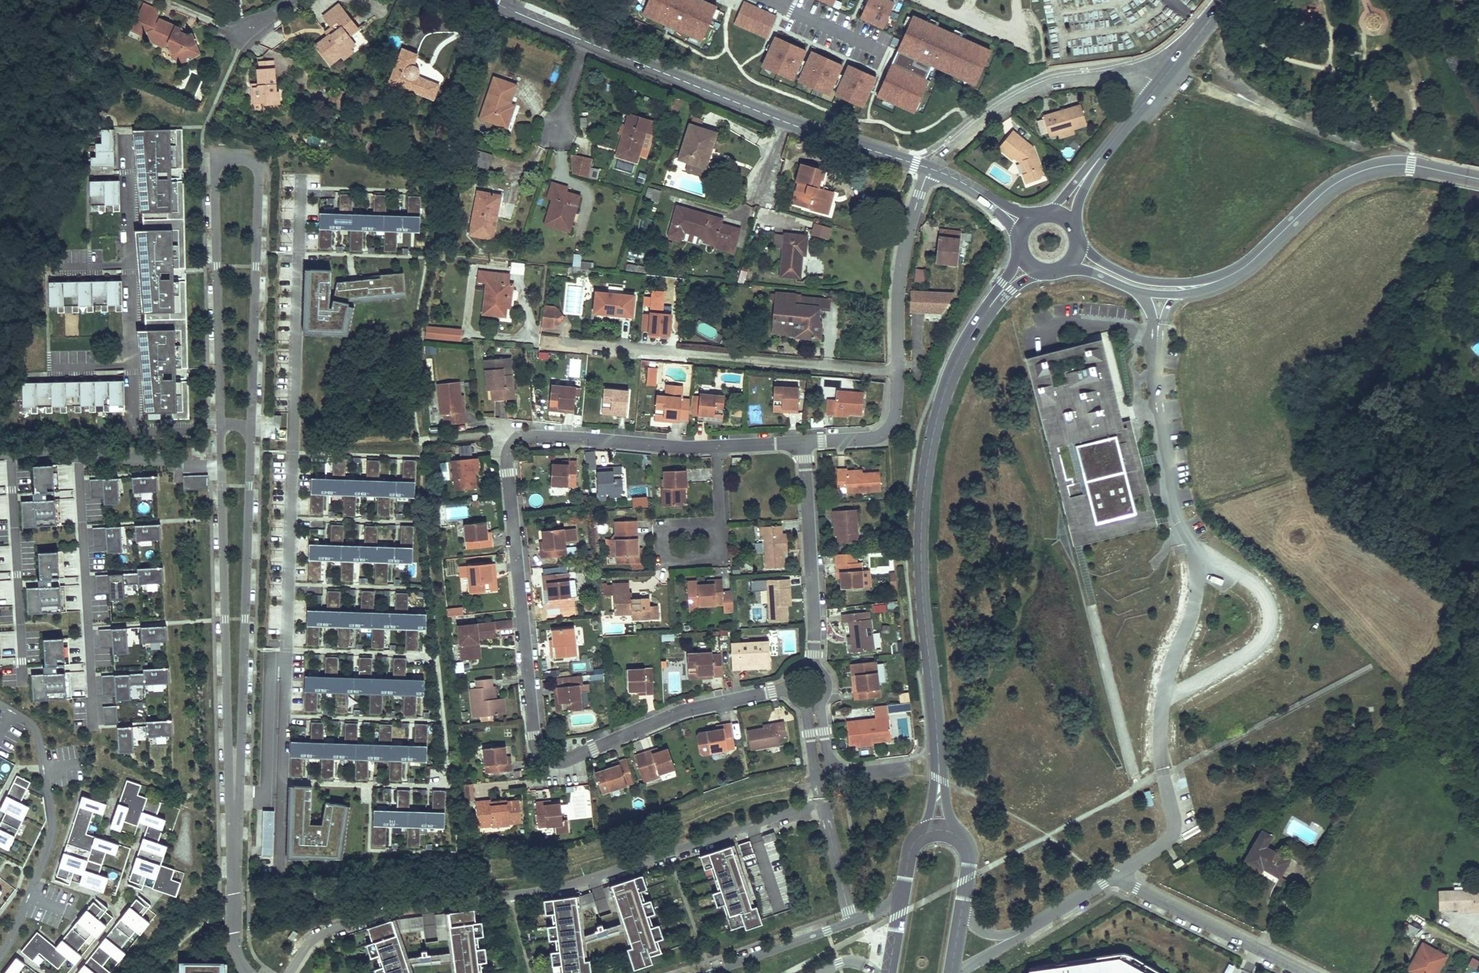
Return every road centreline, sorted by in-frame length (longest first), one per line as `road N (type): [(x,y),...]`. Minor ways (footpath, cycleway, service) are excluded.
road 1 (residential): [(234,797),(258,177),(238,157),(214,172),(220,461)]
road 2 (residential): [(790,690),(675,712),(577,755),(547,757),(538,746),(509,471),(517,441),(537,433),(717,447)]
road 3 (residential): [(822,807),(560,890),(410,908),(328,932),(288,972)]
road 4 (secondary): [(1008,286),(951,376),(926,476),(923,586),(940,780)]
road 5 (residential): [(287,659),(301,176)]
road 6 (residential): [(896,374),(536,338)]
road 7 (residential): [(220,461),(234,797)]
road 8 (residential): [(0,957),(52,827),(38,741),(27,722),(0,706)]
road 9 (tertiary): [(1203,286),(1230,276),(1351,175),(1397,164),(1433,169)]
road 10 (secondary): [(1225,0),(1080,186)]
road 11 (residential): [(806,443),(816,668)]
road 12 (tertiary): [(587,42),(786,122)]
road 13 (residential): [(1307,972),(1116,877)]
road 14 (residential): [(896,374),(902,260),(928,168)]
road 15 (residential): [(279,868),(287,659)]
road 16 (residential): [(287,659),(271,658),(265,798),(234,797)]
road 17 (residential): [(851,922),(702,972)]
road 18 (tertiary): [(786,122),(928,168)]
road 19 (residential): [(719,517),(722,560),(660,564),(660,521)]
road 20 (residential): [(234,797),(234,942)]
road 21 (tertiary): [(1065,265),(1159,295),(1203,286)]
road 22 (residential): [(806,443),(885,432),(897,405),(896,374)]
road 23 (residential): [(1116,877),(1176,831),(1165,772)]
road 24 (tertiary): [(1203,286),(1137,278),(1078,243)]
road 25 (residential): [(1012,937),(1116,877)]

